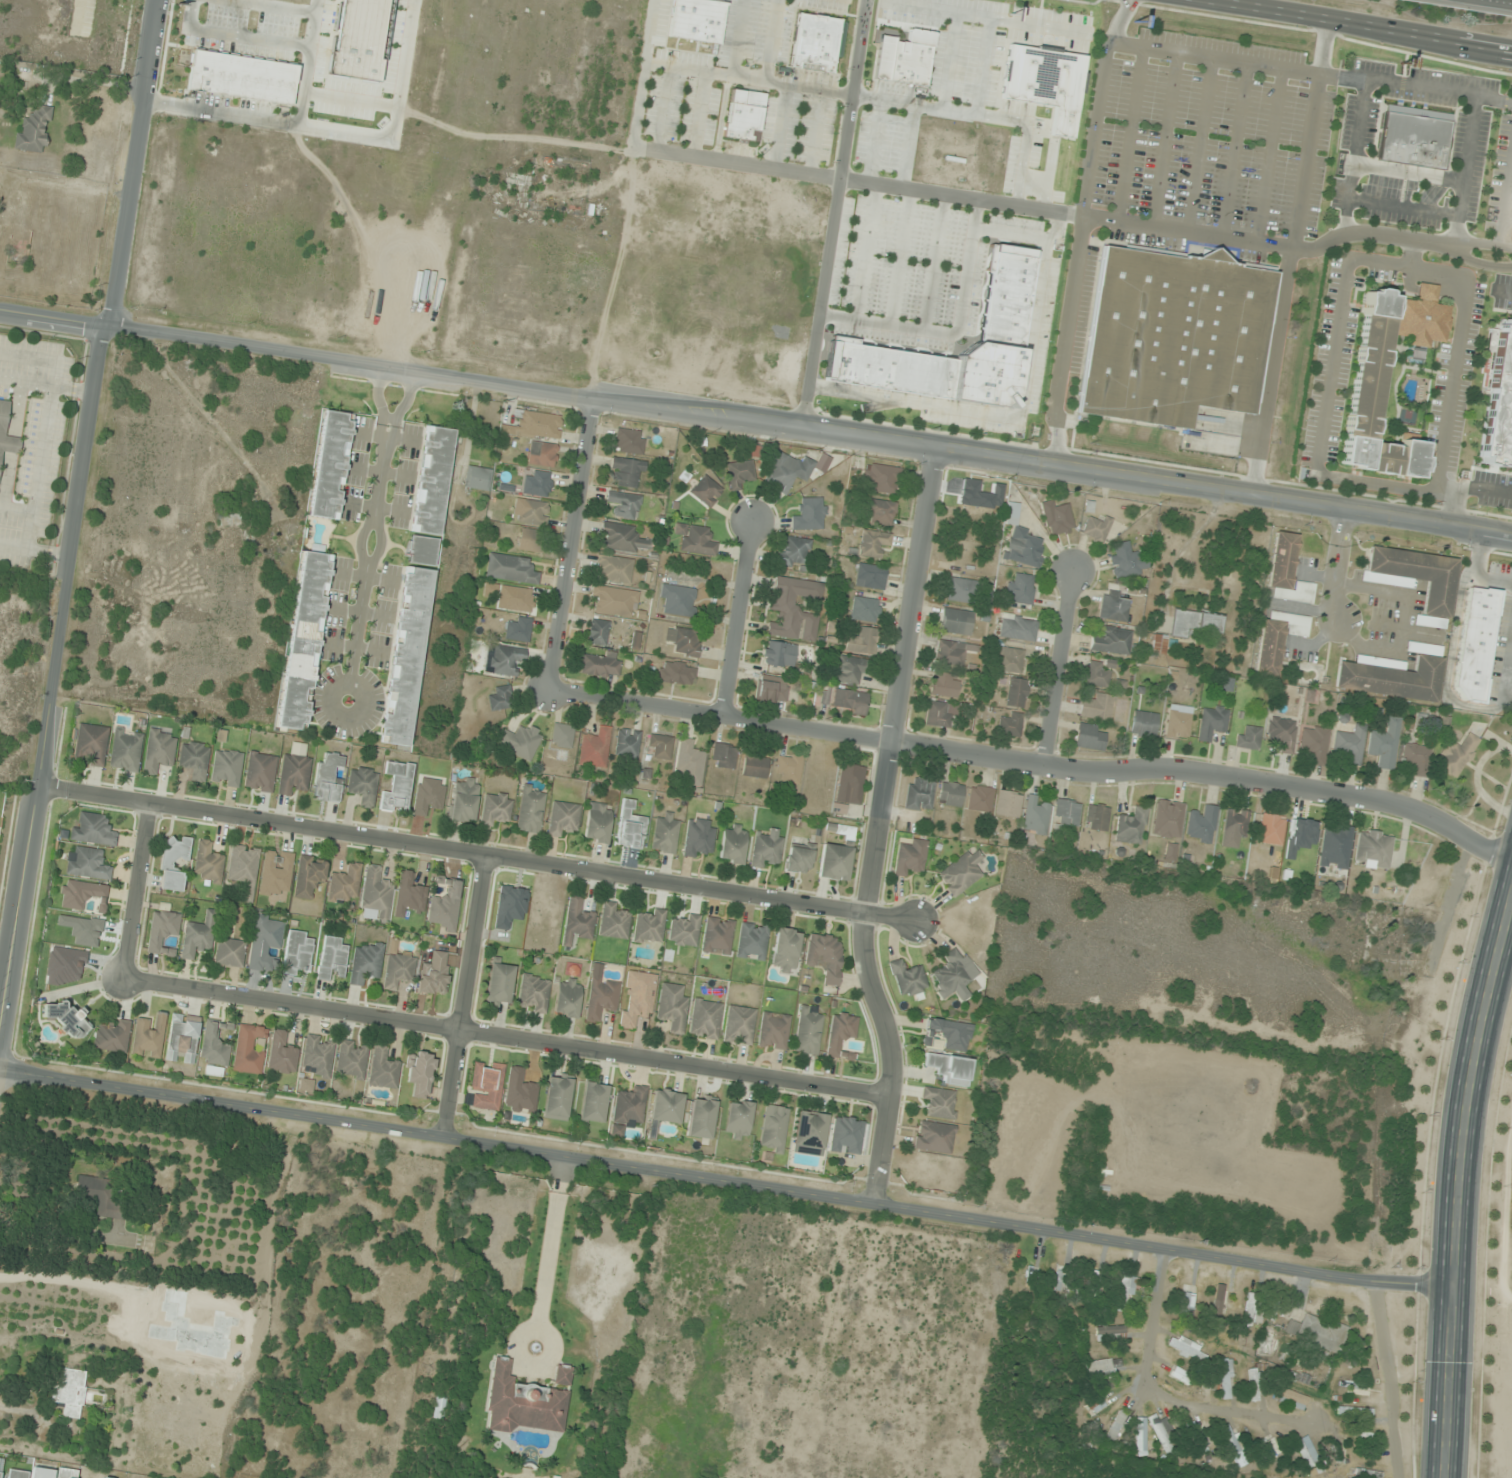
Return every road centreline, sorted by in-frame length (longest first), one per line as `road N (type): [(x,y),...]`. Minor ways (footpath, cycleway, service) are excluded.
road 1 (tertiary): [(1511,537),(0,309)]
road 2 (residential): [(1451,1283),(1163,1250),(0,1068)]
road 3 (residential): [(155,0),(0,999)]
road 4 (residential): [(550,689),(1041,766),(1172,768),(1390,802),(1511,861)]
road 5 (residential): [(910,920),(38,786)]
road 6 (residential): [(122,978),(888,1097)]
road 7 (residential): [(873,1202),(889,1056),(862,956),(861,912),(935,452)]
road 8 (secondary): [(1511,890),(1475,1024),(1464,1102),(1442,1477)]
road 9 (residential): [(868,0),(802,432)]
road 10 (residential): [(633,148),(1061,213)]
road 11 (residential): [(1163,1250),(1148,1396),(1317,1427)]
road 12 (secondary): [(1208,0),(1511,52)]
road 13 (residential): [(589,400),(550,689)]
road 14 (residential): [(484,855),(441,1138)]
road 15 (residential): [(1041,766),(1072,571)]
road 16 (residential): [(725,719),(750,524)]
road 17 (residential): [(146,803),(122,978)]
road 18 (residential): [(1471,839),(1431,970)]

